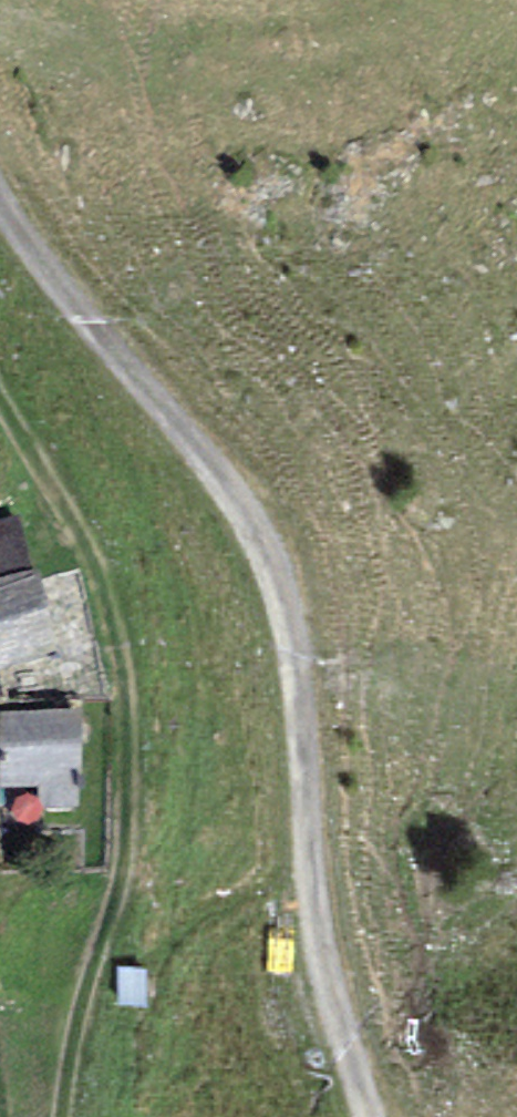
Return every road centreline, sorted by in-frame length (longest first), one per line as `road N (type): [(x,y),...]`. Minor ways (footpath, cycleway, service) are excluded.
road 1 (unclassified): [(366,1116),(323,977),(299,700),(270,568),(212,477),(26,249),(0,206)]
road 2 (track): [(64,1116),(128,840),(127,716),(116,637),(93,565),(0,403)]

